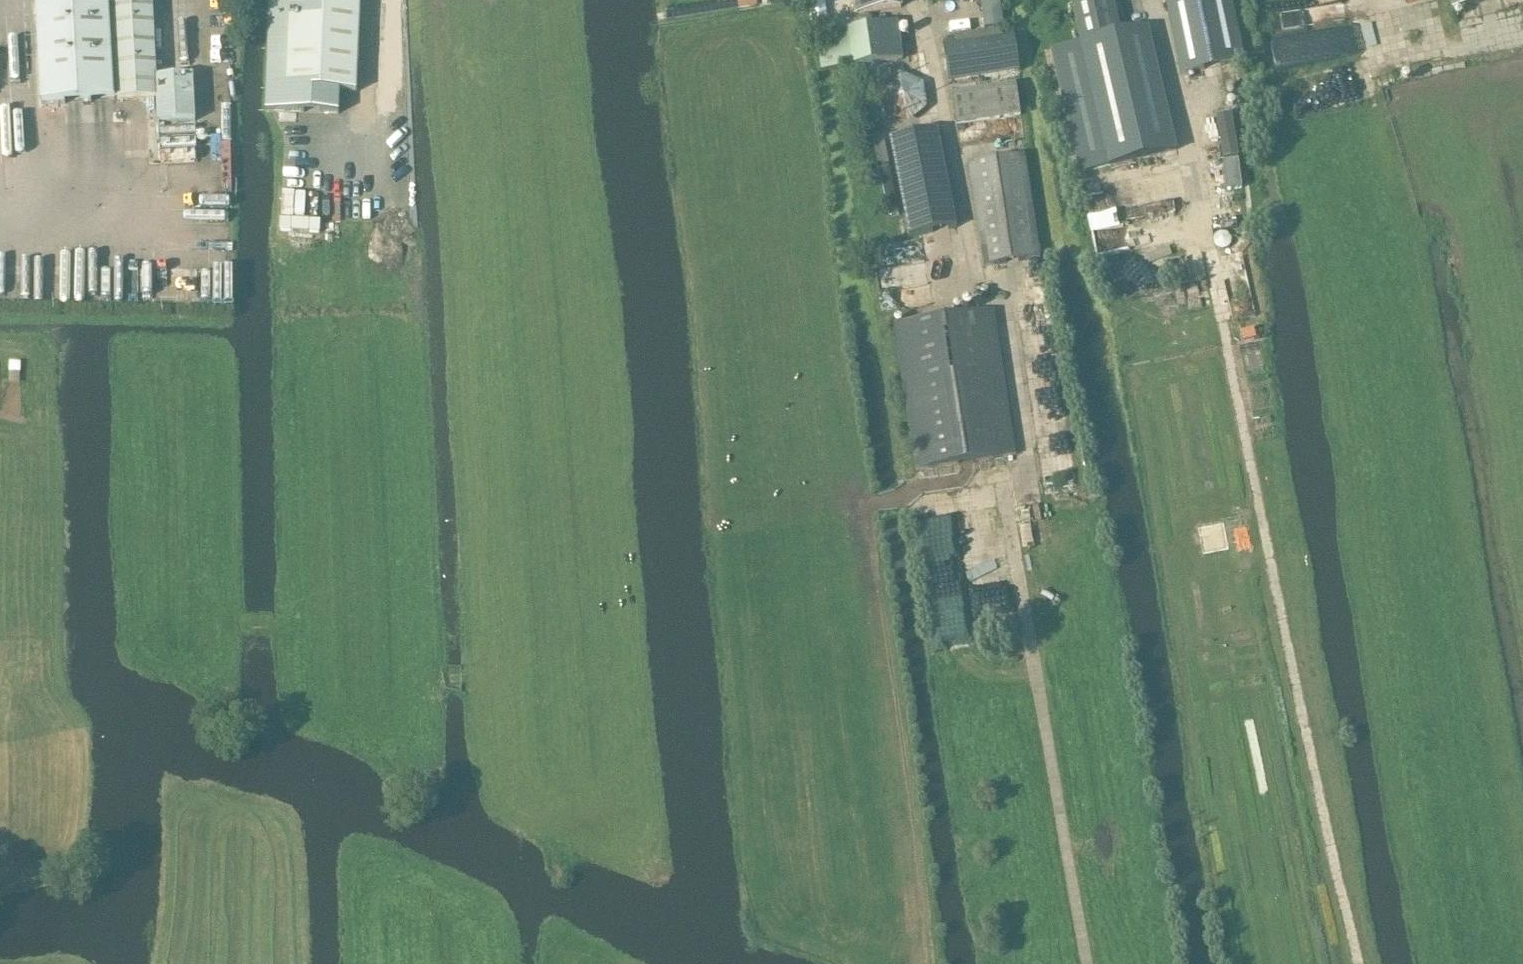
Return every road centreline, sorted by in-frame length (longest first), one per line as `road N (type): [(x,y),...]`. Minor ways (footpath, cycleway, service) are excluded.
road 1 (track): [(1357,963),(1208,258)]
road 2 (track): [(1086,963),(1002,486)]

